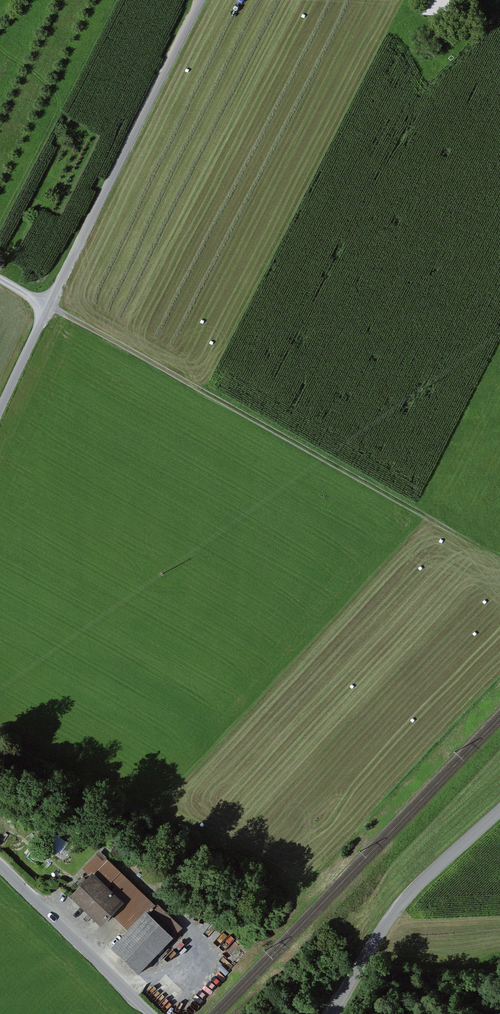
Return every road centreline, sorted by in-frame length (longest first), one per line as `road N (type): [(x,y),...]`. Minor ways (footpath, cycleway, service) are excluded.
road 1 (track): [(499,558),(48,307)]
road 2 (residential): [(202,0),(48,307)]
road 3 (residential): [(0,869),(153,1013)]
road 4 (residential): [(361,963),(402,901),(499,812)]

